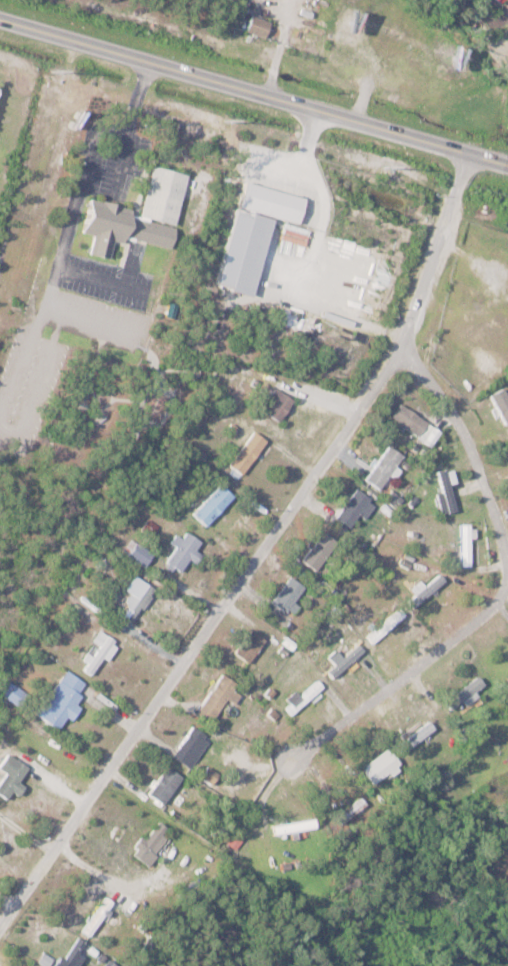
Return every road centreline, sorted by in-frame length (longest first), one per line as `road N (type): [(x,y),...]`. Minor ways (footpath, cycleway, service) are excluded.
road 1 (residential): [(467,156),(433,273),(394,362),(0,930)]
road 2 (secondary): [(507,168),(0,20)]
road 3 (residential): [(507,574),(502,597),(473,623),(294,760)]
road 4 (residential): [(65,39),(0,288)]
road 5 (residential): [(394,362),(454,415),(507,562)]

